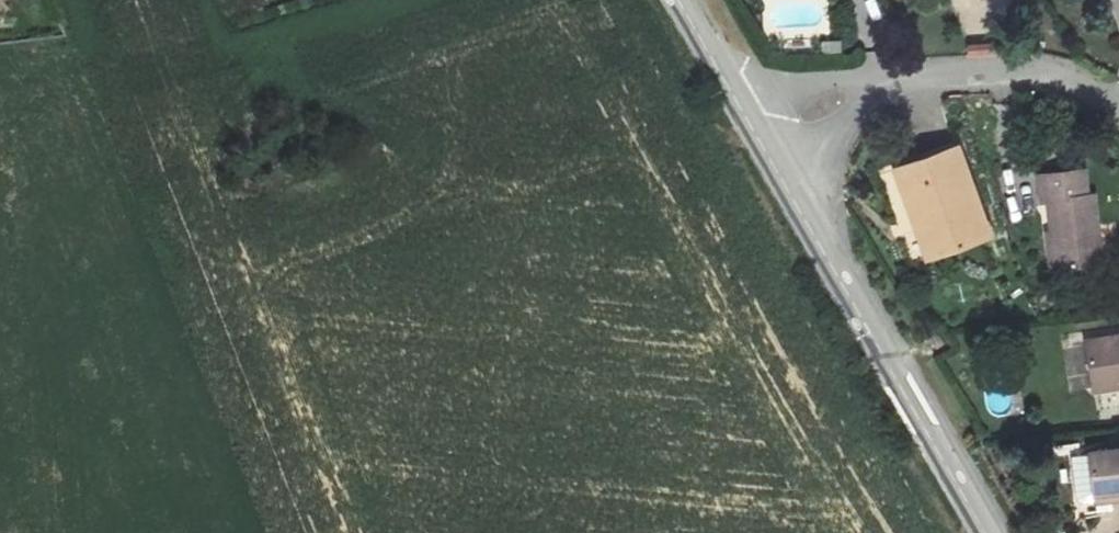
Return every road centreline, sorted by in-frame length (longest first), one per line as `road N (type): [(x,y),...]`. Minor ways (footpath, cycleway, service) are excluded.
road 1 (unclassified): [(985,532),(763,149)]
road 2 (residential): [(1118,108),(1049,68),(943,72),(850,97),(763,149)]
road 3 (unclassified): [(763,149),(678,0)]

